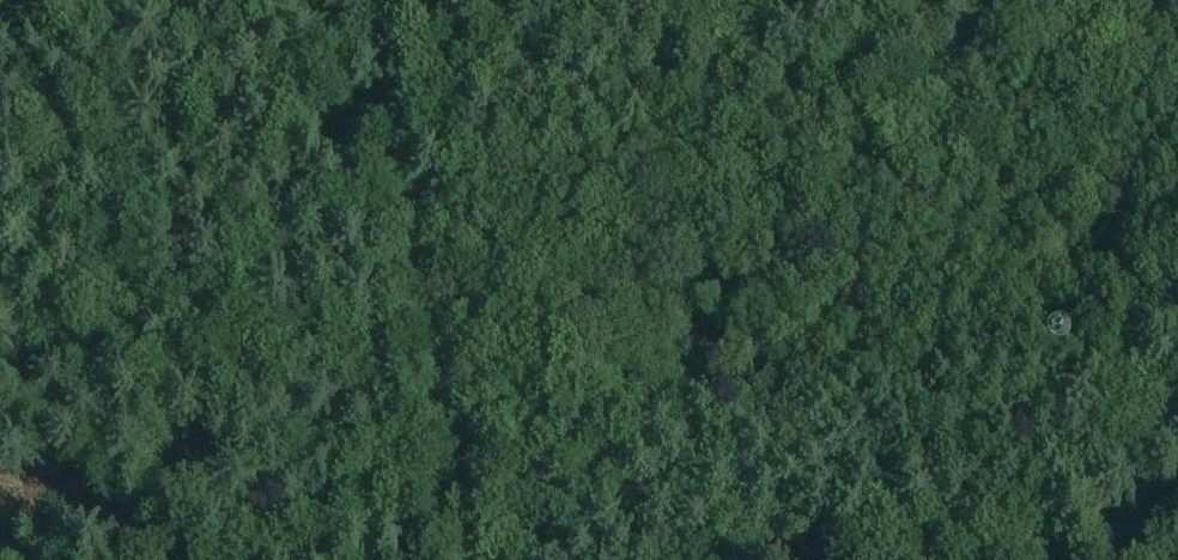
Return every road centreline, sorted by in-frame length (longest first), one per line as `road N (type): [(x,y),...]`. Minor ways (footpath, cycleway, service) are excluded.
road 1 (track): [(1177,61),(405,186)]
road 2 (track): [(446,437),(975,338)]
road 3 (track): [(405,186),(0,261)]
road 4 (track): [(405,186),(466,559)]
road 5 (track): [(380,0),(405,186)]

